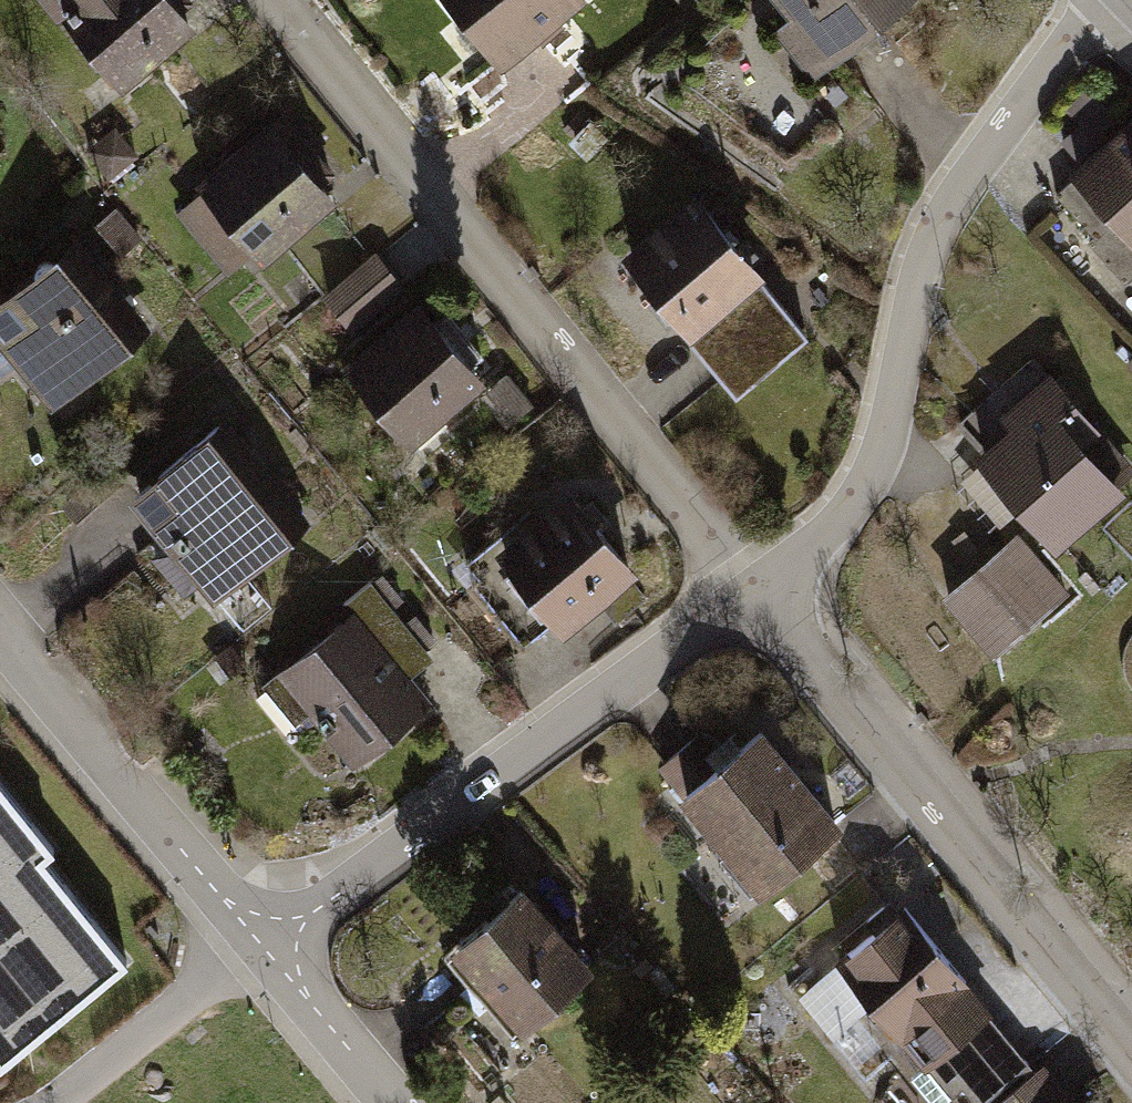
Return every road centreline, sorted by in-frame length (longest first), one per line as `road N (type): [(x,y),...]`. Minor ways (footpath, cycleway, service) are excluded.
road 1 (residential): [(269,0),(754,593)]
road 2 (residential): [(754,593),(860,500),(883,448),(916,282),(943,218),(1033,82),(1109,0)]
road 3 (residential): [(265,948),(754,593)]
road 4 (residential): [(754,593),(1131,1054)]
road 5 (residential): [(0,628),(265,948)]
road 6 (residential): [(395,1102),(265,948)]

